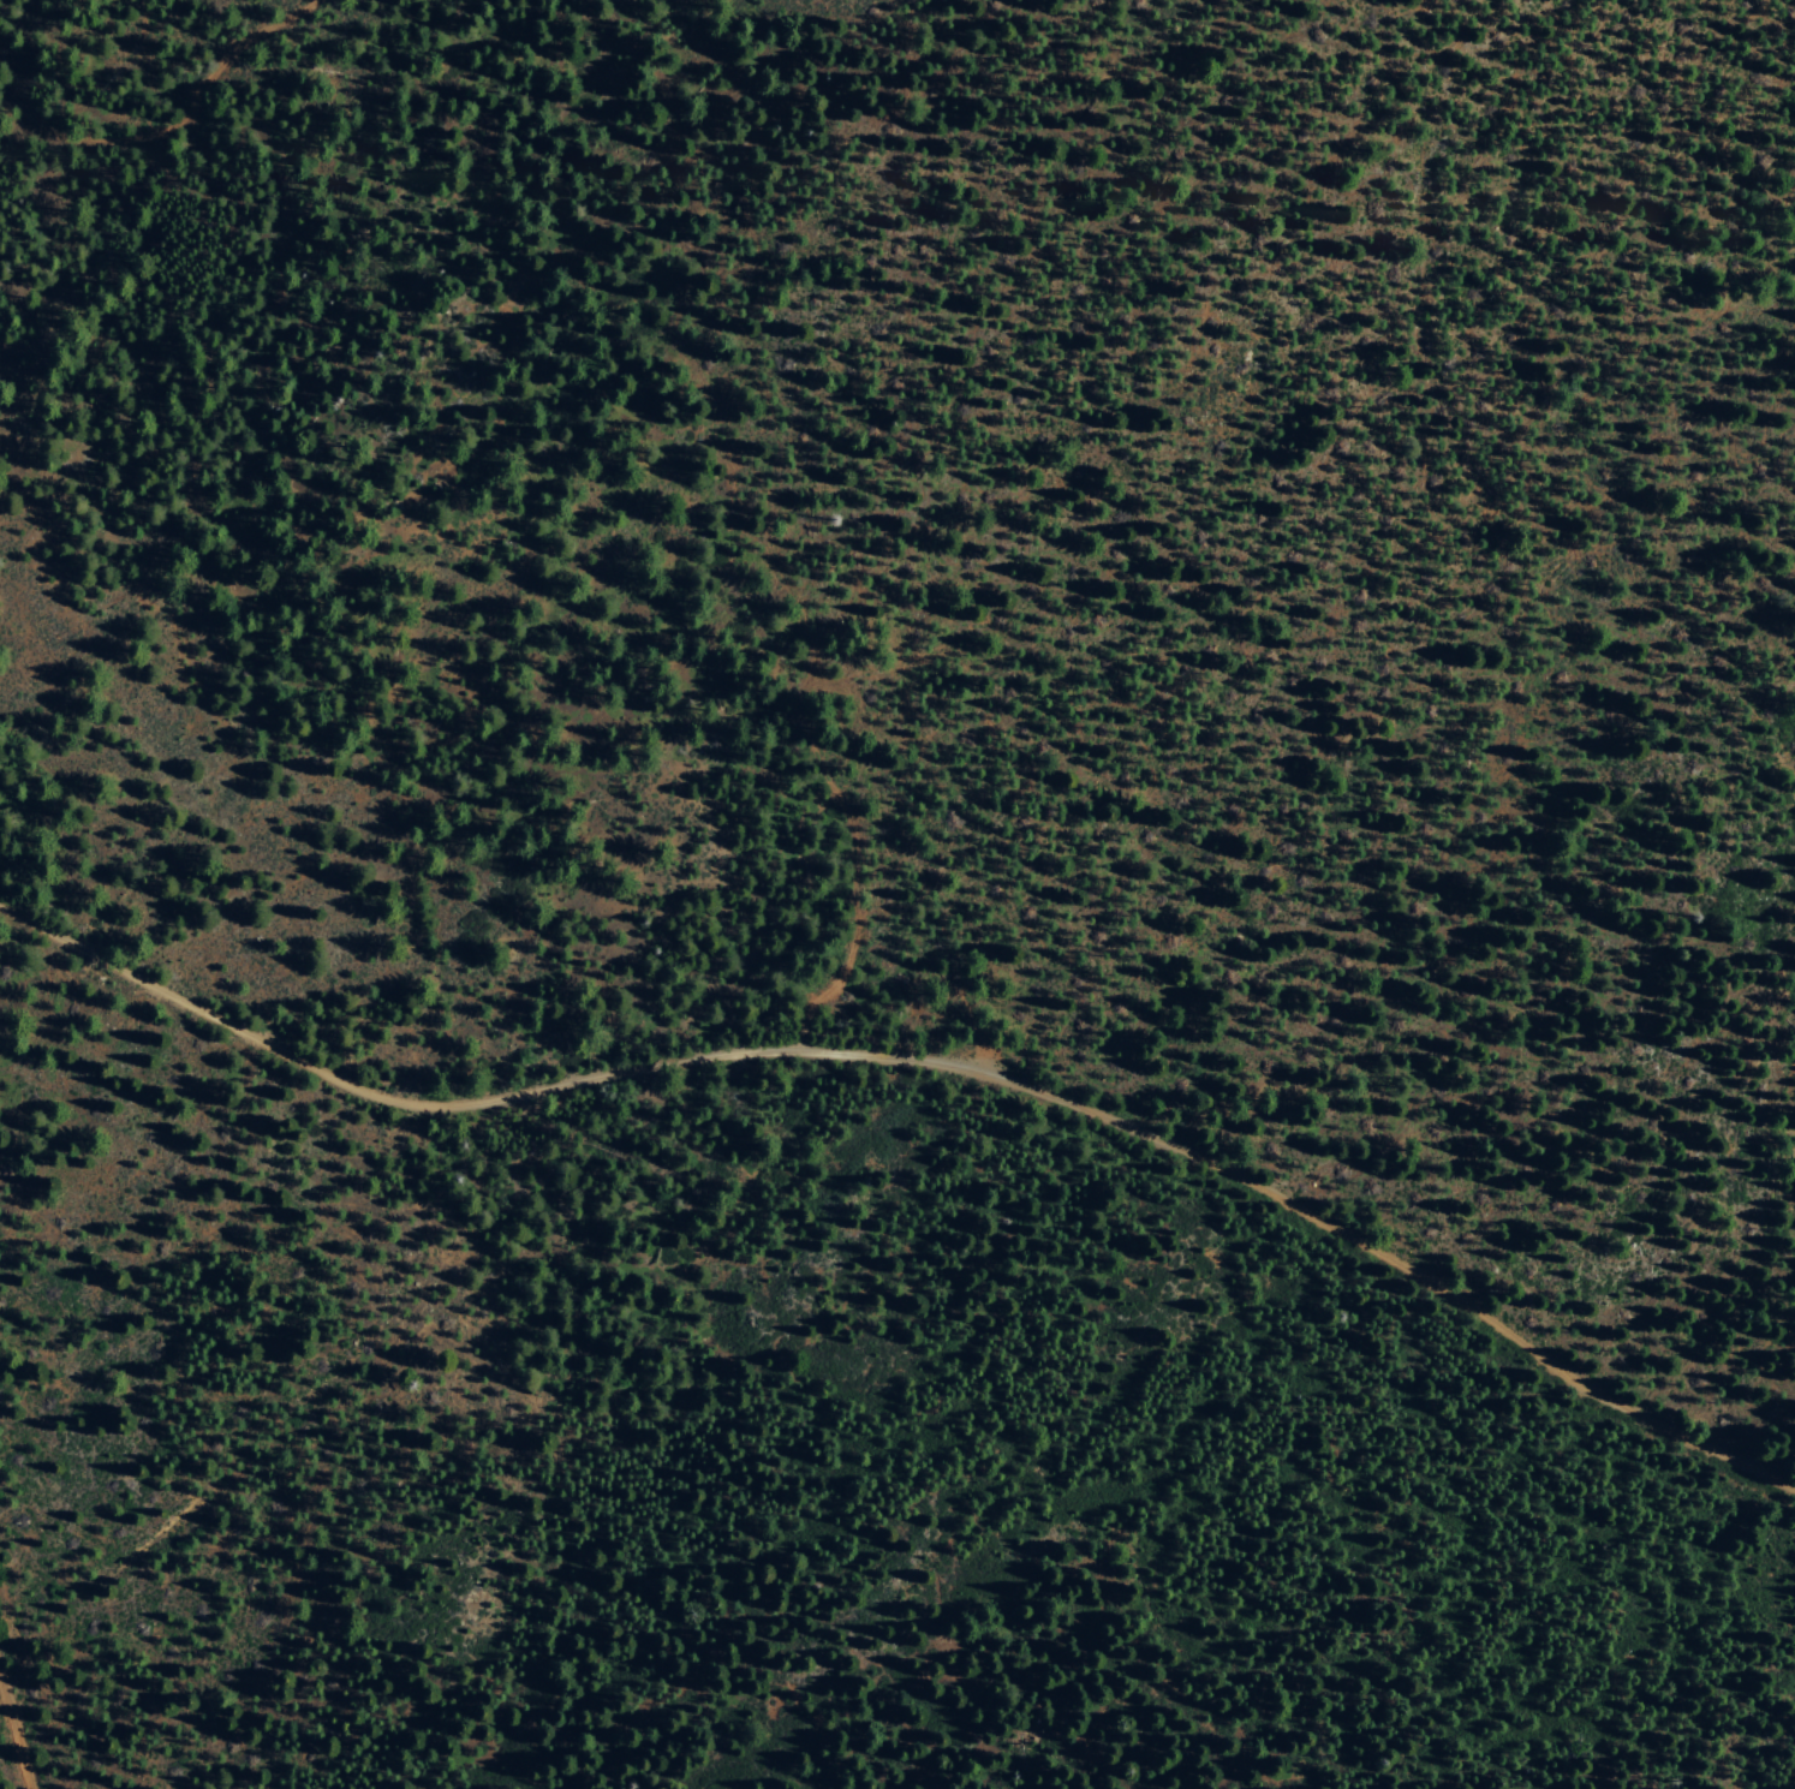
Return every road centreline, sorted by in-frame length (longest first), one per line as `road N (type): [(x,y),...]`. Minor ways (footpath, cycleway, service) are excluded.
road 1 (track): [(1794,1492),(1646,1421),(1417,1274),(1272,1194),(1020,1084),(934,1062),(788,1052),(718,1057),(485,1102),(393,1099),(338,1081),(0,910)]
road 2 (track): [(0,105),(32,130),(93,139),(178,127),(258,35),(327,0)]

